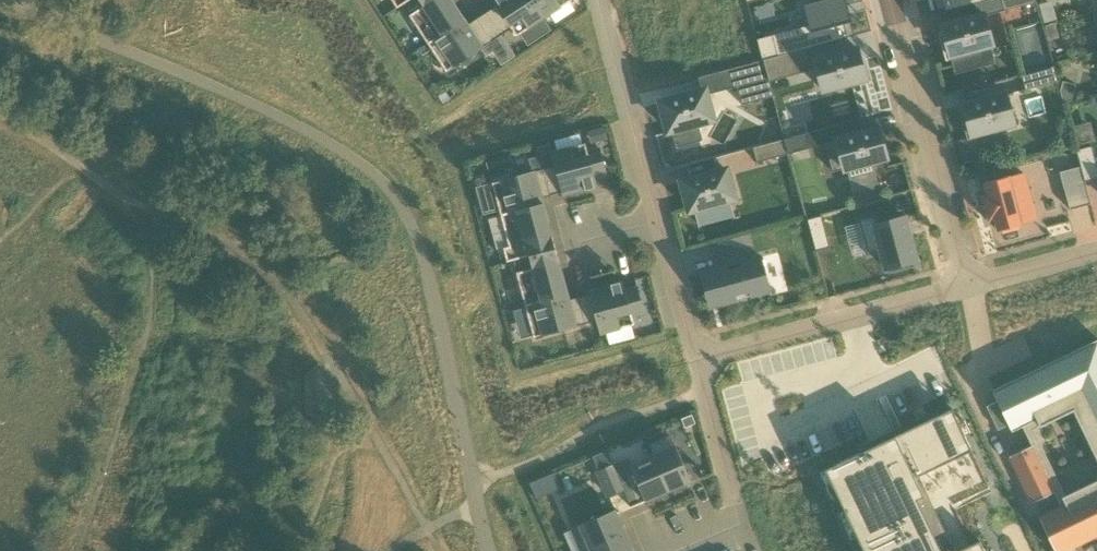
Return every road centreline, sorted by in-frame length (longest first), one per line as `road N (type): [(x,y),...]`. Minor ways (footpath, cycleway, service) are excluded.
road 1 (residential): [(601,0),(702,366)]
road 2 (residential): [(887,0),(970,292)]
road 3 (residential): [(970,292),(702,366)]
road 4 (residential): [(1096,257),(970,292)]
road 5 (residential): [(702,366),(731,482)]

